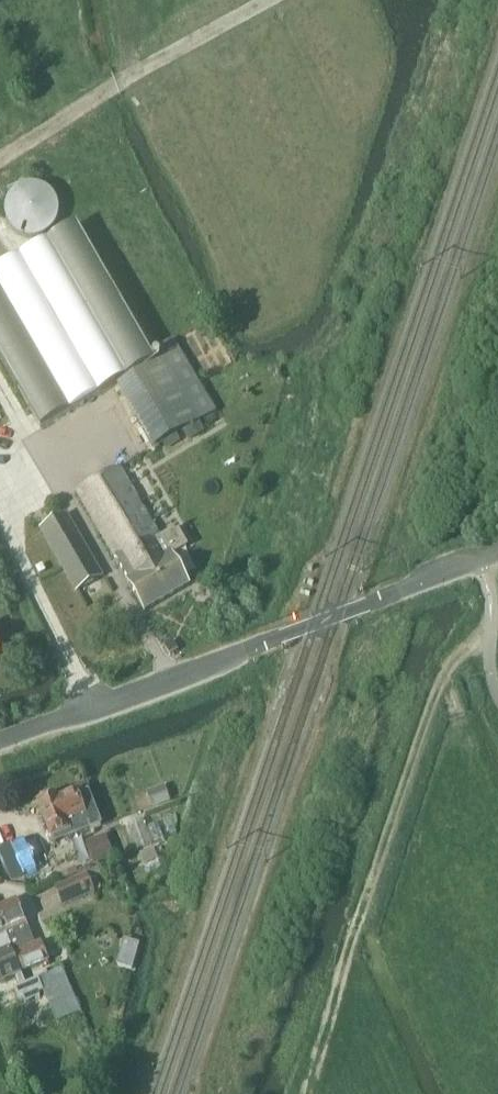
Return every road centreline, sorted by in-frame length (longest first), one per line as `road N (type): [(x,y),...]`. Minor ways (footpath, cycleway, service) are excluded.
road 1 (unclassified): [(0,742),(497,554)]
road 2 (track): [(306,1093),(443,673),(490,630)]

